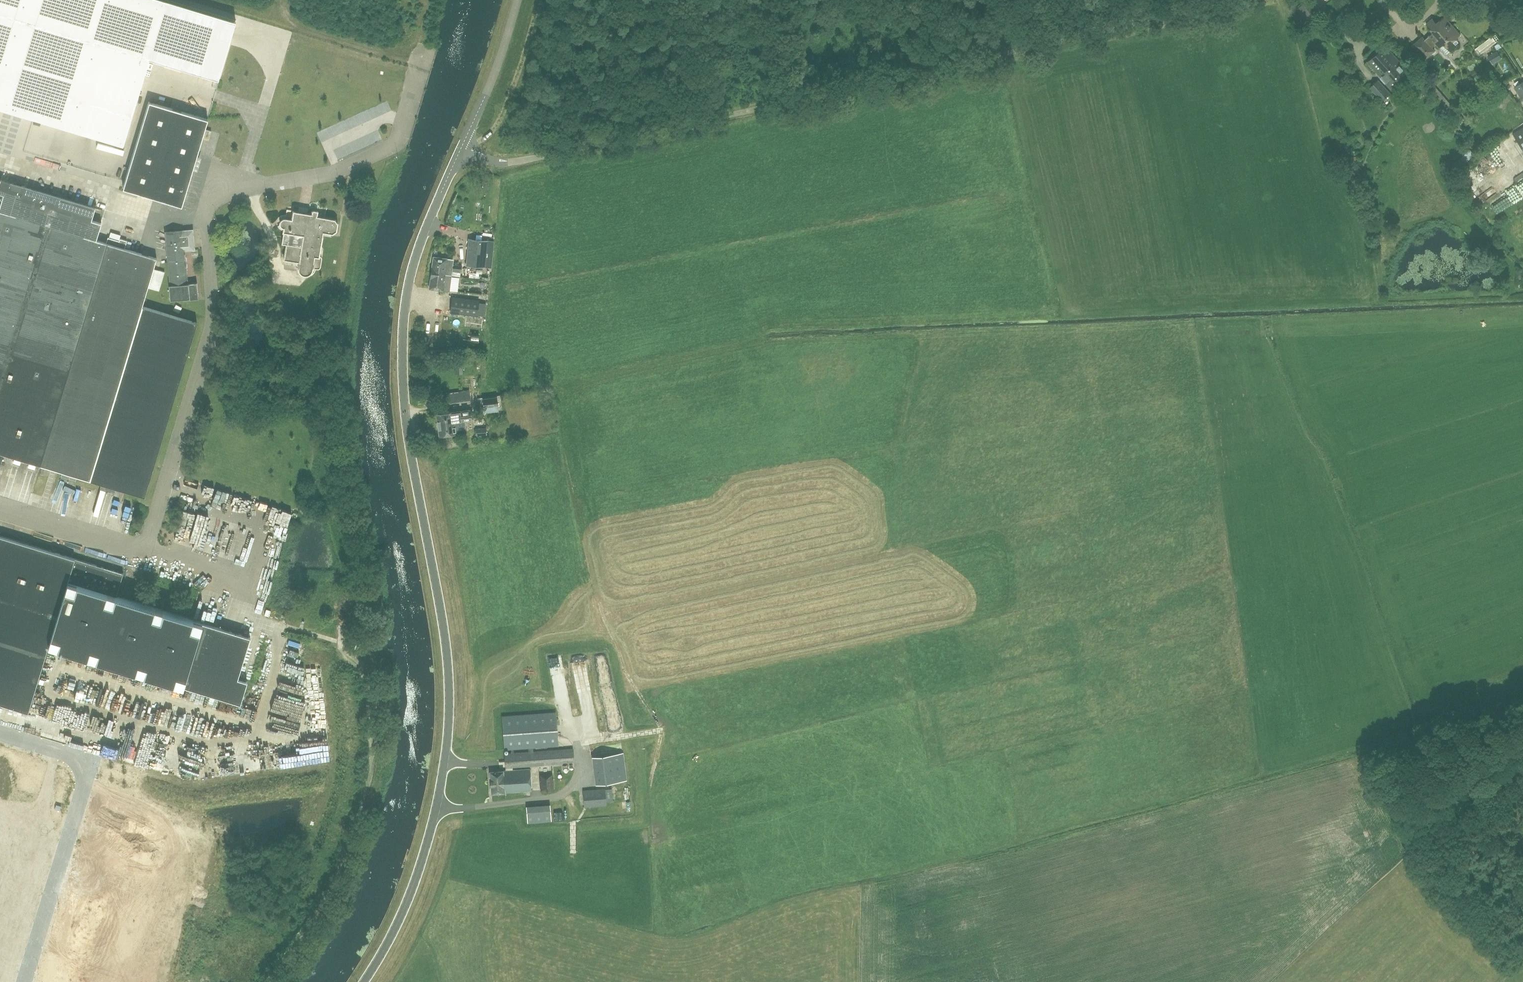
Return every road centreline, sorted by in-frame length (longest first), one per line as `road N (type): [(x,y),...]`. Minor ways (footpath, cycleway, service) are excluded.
road 1 (unclassified): [(361,981),(418,869),(445,752),(446,669),(401,399),(401,338),(408,270),(461,153)]
road 2 (unclassified): [(461,153),(522,161),(1241,0)]
road 3 (track): [(539,0),(499,120),(461,153)]
road 4 (unclassified): [(461,153),(516,0)]

